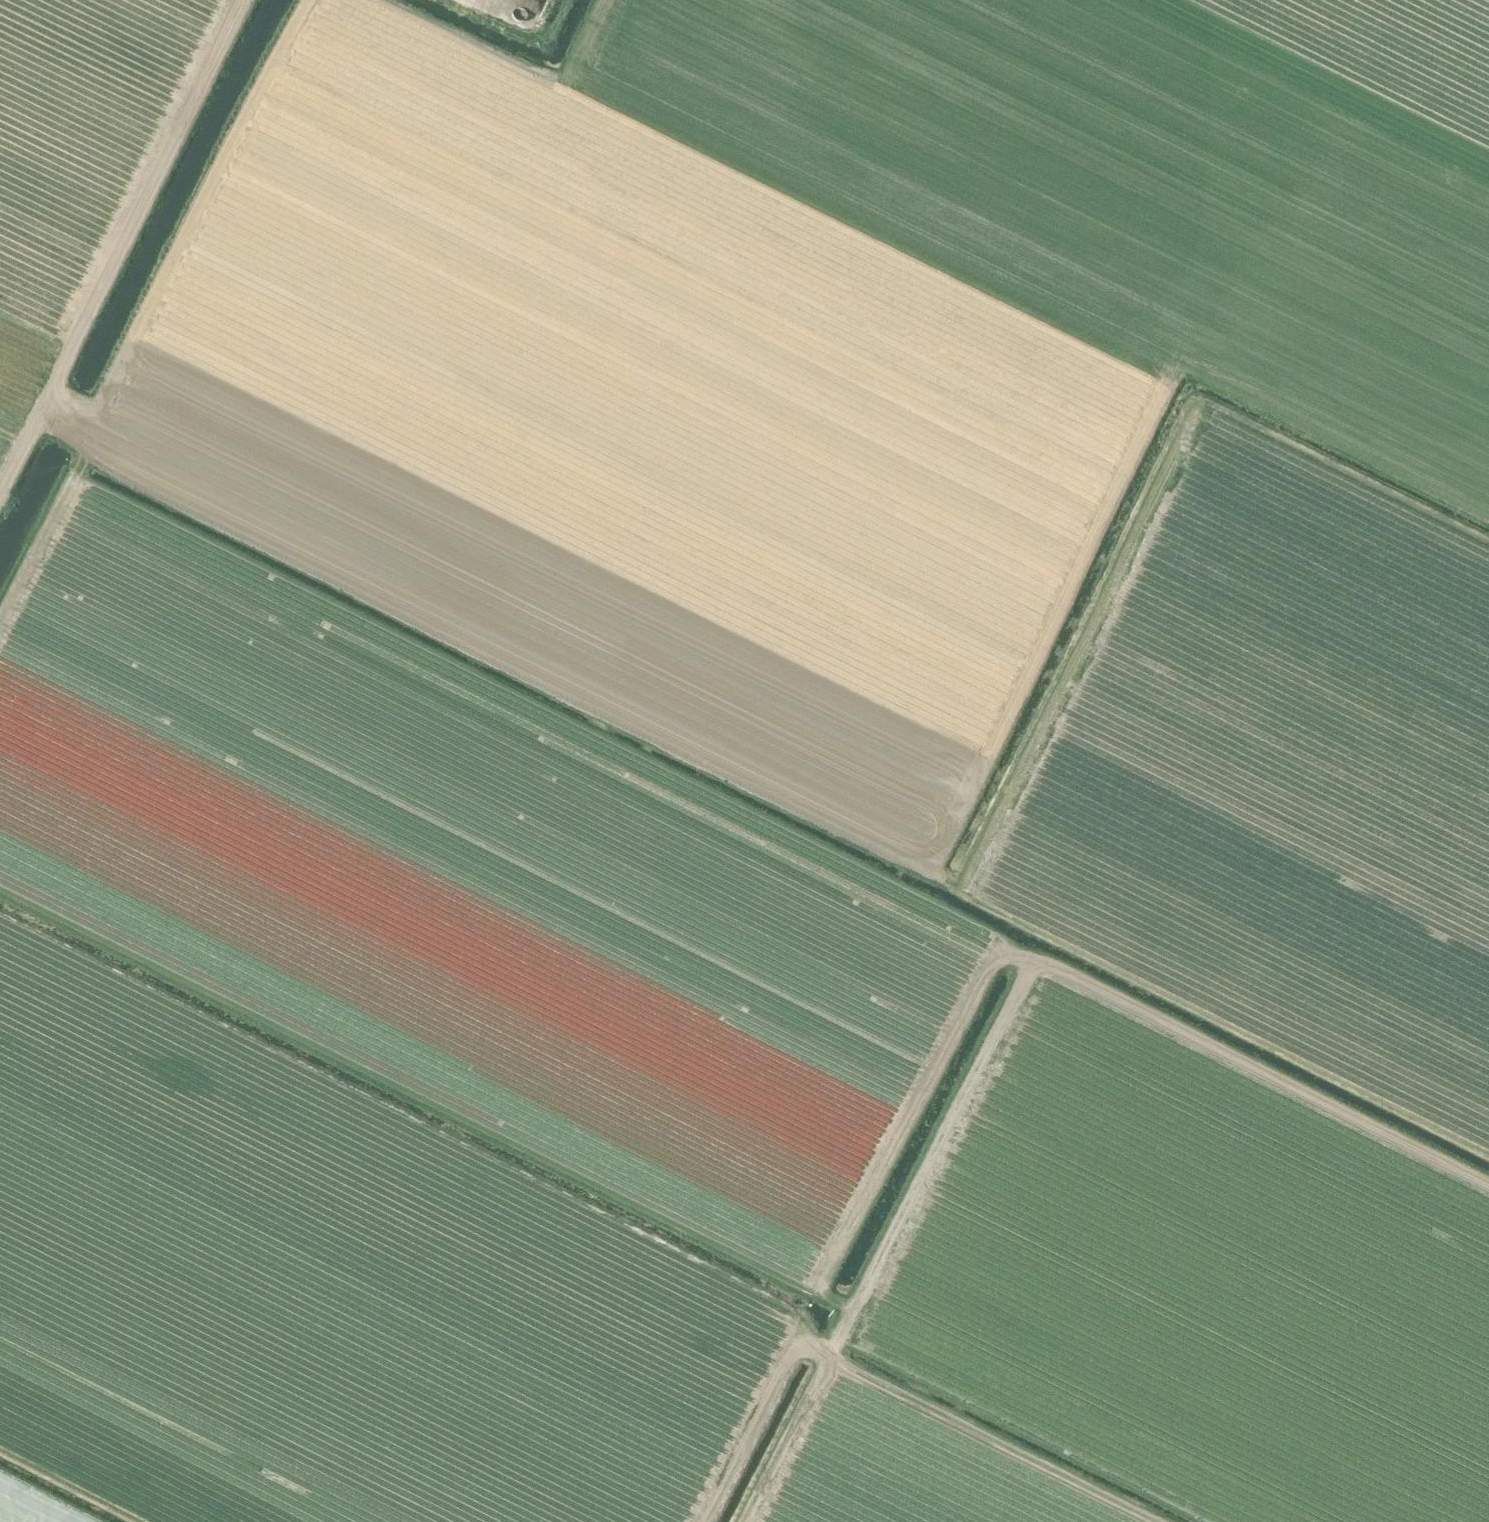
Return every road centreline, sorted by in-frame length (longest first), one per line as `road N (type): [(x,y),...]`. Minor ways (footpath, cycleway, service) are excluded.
road 1 (track): [(707,1521),(794,1353),(807,1345),(1158,1521)]
road 2 (track): [(0,625),(83,461),(72,427),(40,413),(0,487)]

